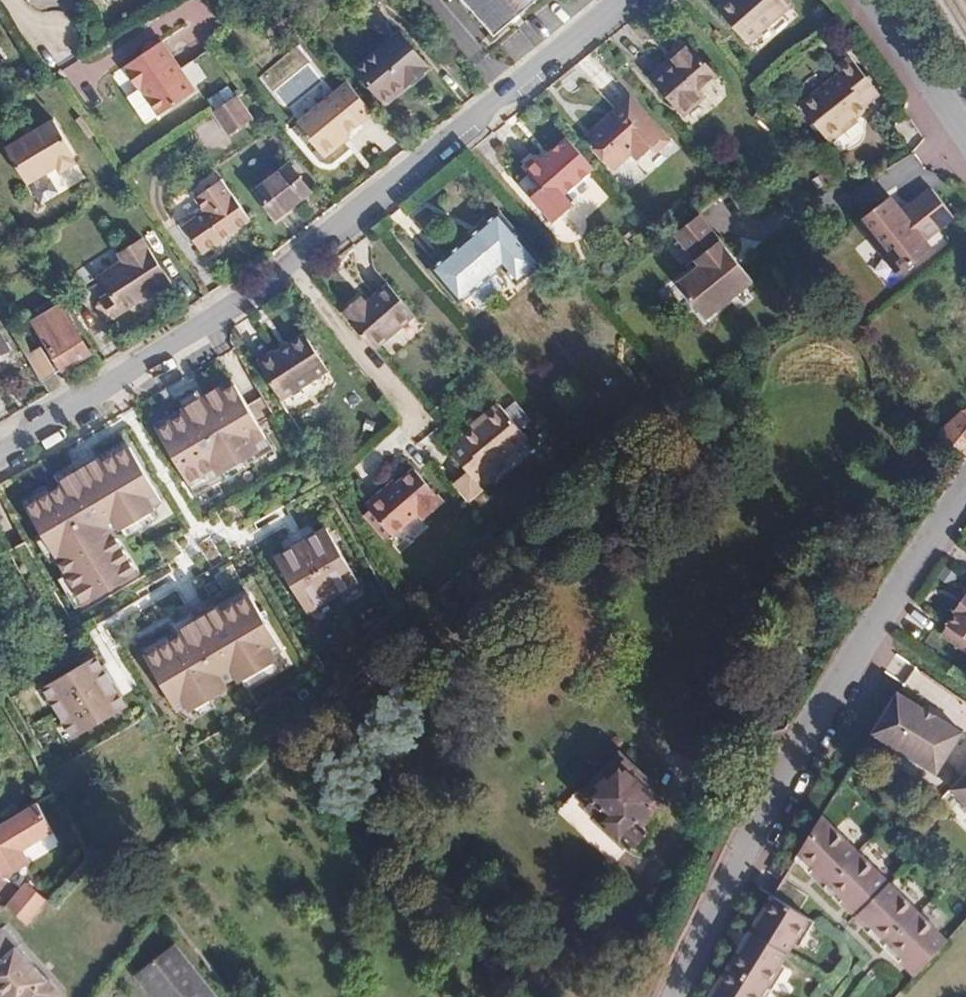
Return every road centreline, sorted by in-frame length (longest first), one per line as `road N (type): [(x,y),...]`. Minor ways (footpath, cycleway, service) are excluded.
road 1 (residential): [(0,451),(221,312),(619,0)]
road 2 (residential): [(673,996),(830,689),(965,482)]
road 3 (residential): [(965,141),(865,0)]

